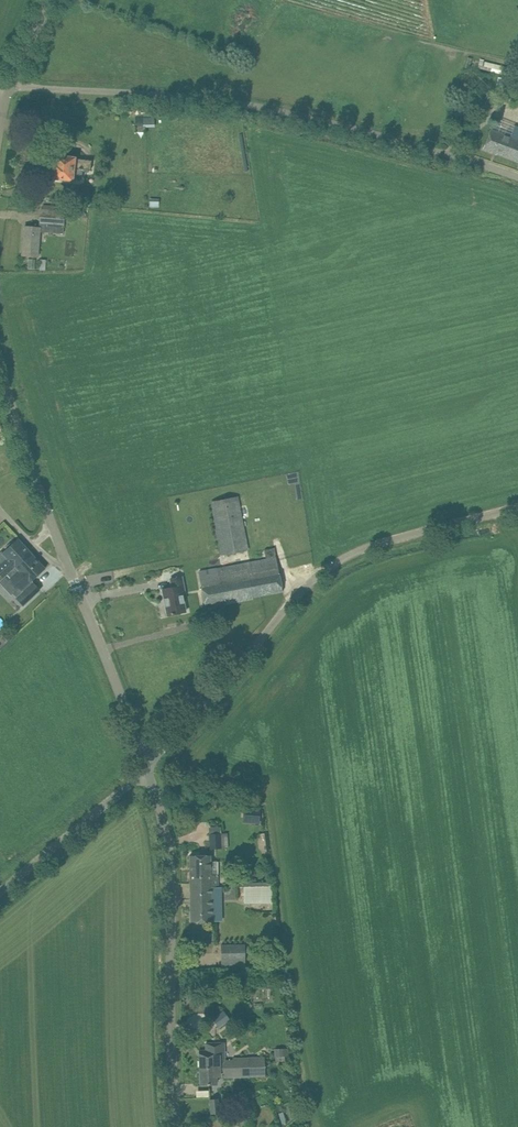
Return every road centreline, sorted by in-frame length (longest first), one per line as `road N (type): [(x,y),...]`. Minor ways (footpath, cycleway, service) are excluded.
road 1 (unclassified): [(517,178),(238,98),(6,89)]
road 2 (unclassified): [(148,770),(324,573),(390,541),(517,508)]
road 3 (unclassified): [(173,1126),(174,883),(148,770)]
road 4 (unclassified): [(148,770),(71,575)]
road 5 (unclassified): [(0,896),(148,770)]
road 6 (unclassified): [(54,523),(0,366)]

